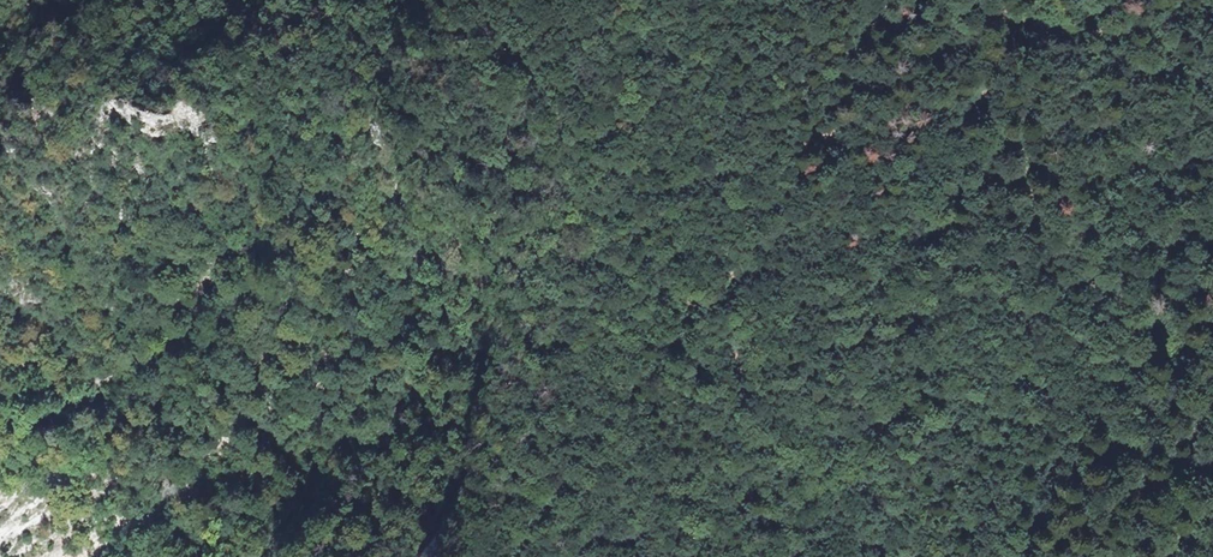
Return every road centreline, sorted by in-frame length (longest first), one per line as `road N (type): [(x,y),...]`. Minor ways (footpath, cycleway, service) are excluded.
road 1 (track): [(1212,412),(1195,556)]

